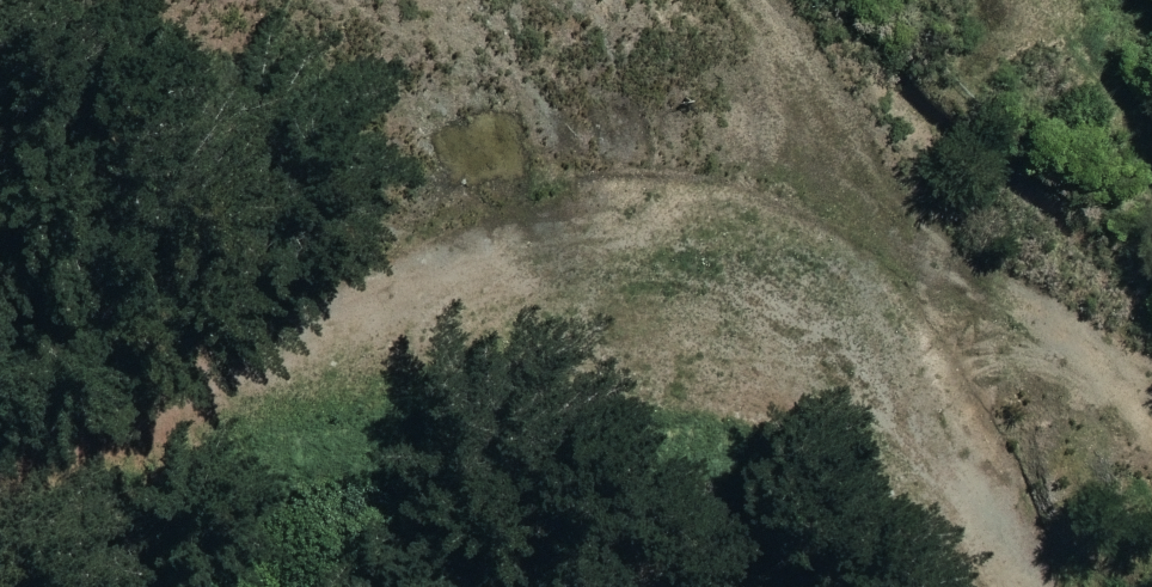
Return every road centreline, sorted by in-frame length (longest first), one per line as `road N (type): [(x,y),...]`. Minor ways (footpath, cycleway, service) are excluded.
road 1 (track): [(948,586),(886,494),(547,291),(0,472)]
road 2 (track): [(1024,581),(1057,283),(906,0)]
road 3 (track): [(0,201),(18,198),(166,255),(369,353)]
road 4 (track): [(1035,586),(886,494)]

